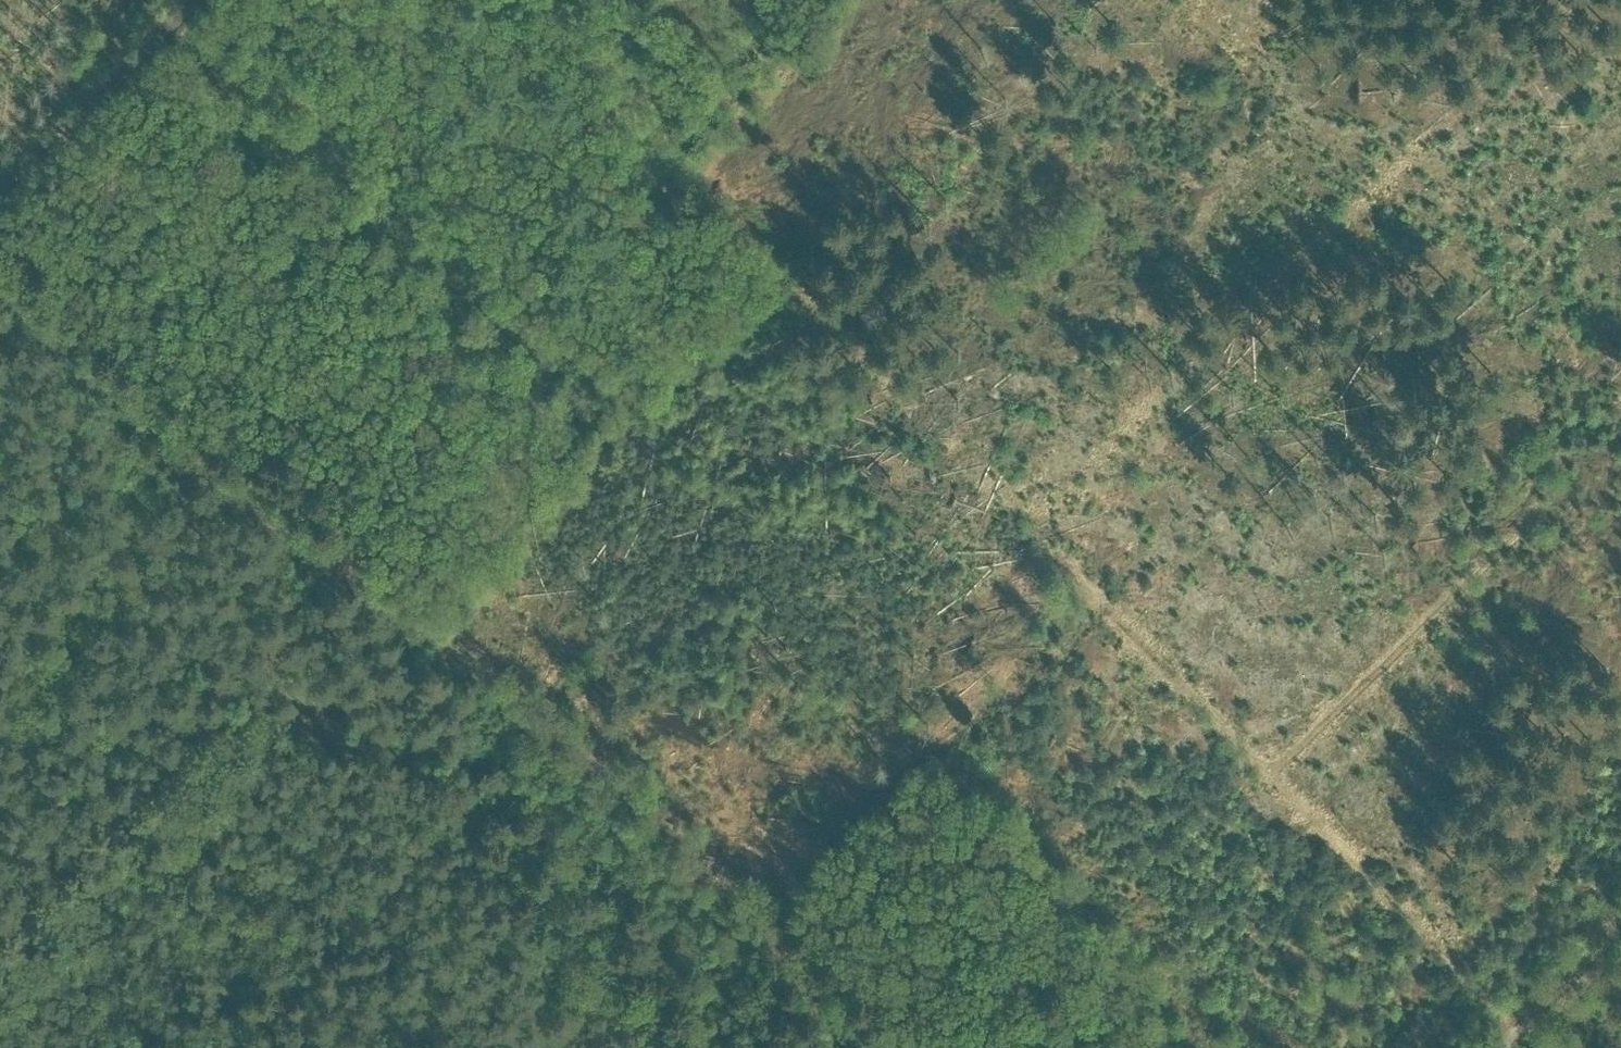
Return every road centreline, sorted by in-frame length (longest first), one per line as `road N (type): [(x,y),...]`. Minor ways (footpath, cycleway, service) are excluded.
road 1 (track): [(0,277),(110,407),(544,731),(691,859),(779,967),(824,1047)]
road 2 (track): [(0,196),(196,0)]
road 3 (track): [(1620,936),(1508,1047)]

